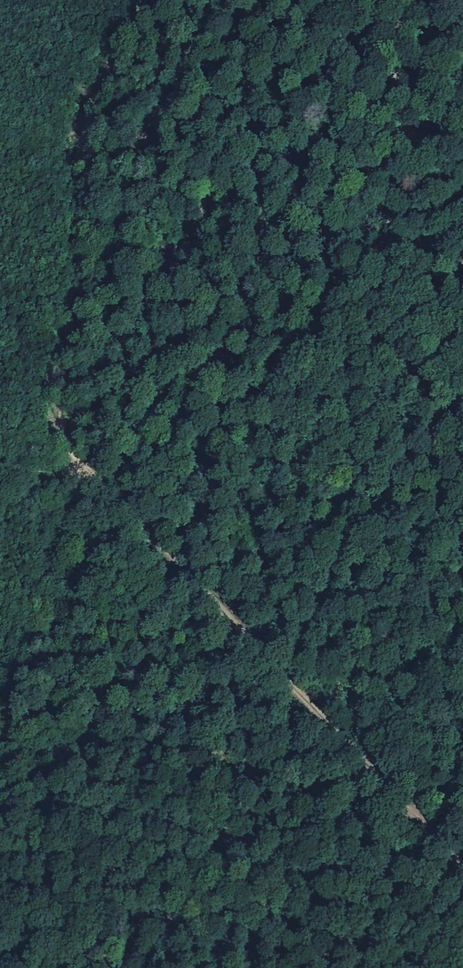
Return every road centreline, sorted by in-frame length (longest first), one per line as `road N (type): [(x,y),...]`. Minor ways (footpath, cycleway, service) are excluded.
road 1 (track): [(462,869),(78,468)]
road 2 (track): [(140,0),(67,143),(87,254)]
road 3 (track): [(87,254),(78,468)]
road 4 (track): [(0,654),(78,468)]

